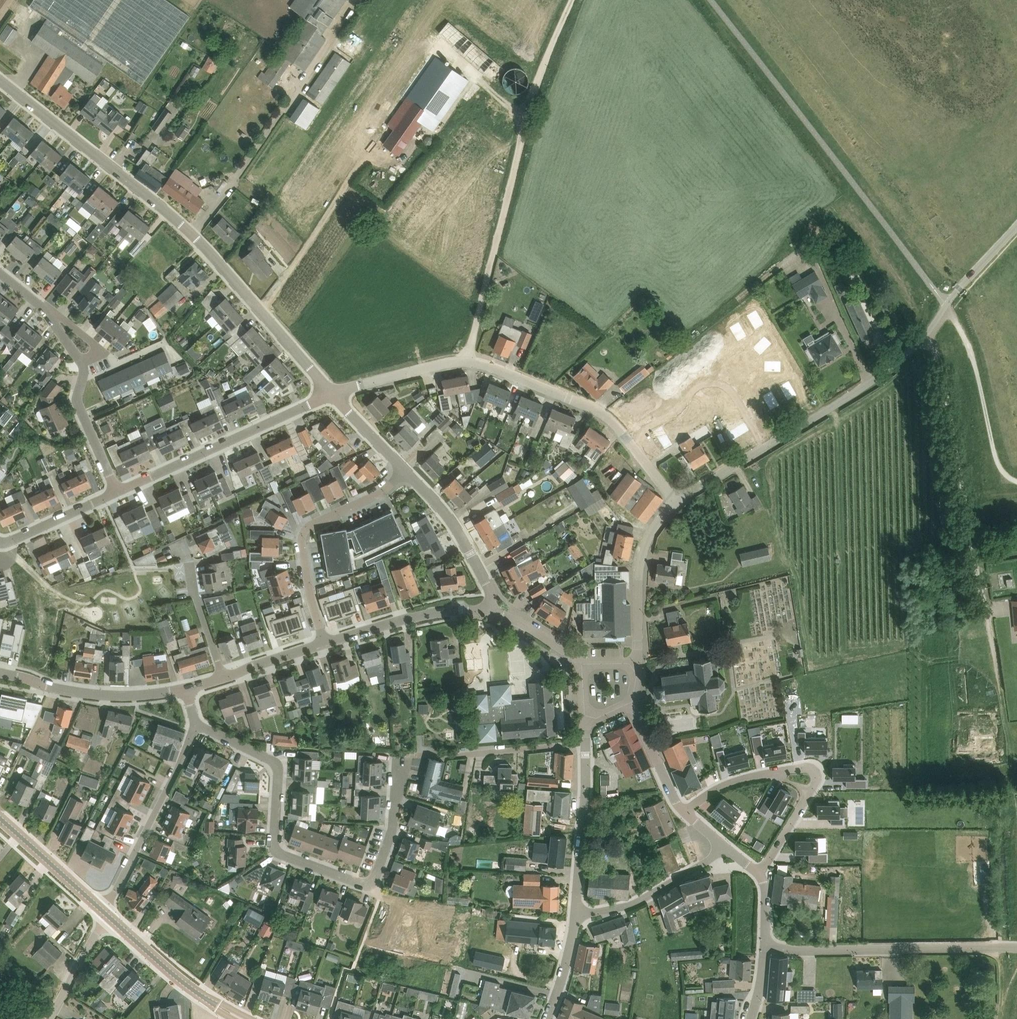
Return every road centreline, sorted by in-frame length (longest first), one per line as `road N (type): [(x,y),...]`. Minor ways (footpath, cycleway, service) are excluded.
road 1 (unclassified): [(329,395),(192,234),(0,79)]
road 2 (unclassified): [(679,501),(887,370),(1016,226)]
road 3 (residential): [(329,395),(434,365),(481,363),(596,408),(679,501)]
road 4 (track): [(924,338),(941,367),(1007,725)]
road 5 (track): [(465,362),(569,0)]
road 6 (residential): [(370,883),(274,848),(278,766),(196,725)]
road 7 (residential): [(685,811),(733,783),(812,770),(816,781),(758,873)]
road 8 (unclassified): [(1016,948),(765,947)]
road 9 (residential): [(118,492),(329,395)]
road 10 (residential): [(325,642),(304,532),(385,492),(406,471)]
road 11 (residential): [(104,910),(196,725)]
road 12 (residential): [(187,688),(114,695),(0,673)]
road 13 (track): [(787,261),(685,340),(646,299)]
road 14 (tertiary): [(242,1018),(104,910)]
road 15 (unclassified): [(578,917),(587,743)]
road 16 (unclassified): [(638,663),(646,547),(679,501)]
road 17 (residential): [(325,642),(428,613),(492,610)]
road 18 (residential): [(587,743),(419,756)]
road 19 (unclassified): [(492,610),(491,589),(459,531),(406,471)]
road 20 (residential): [(578,917),(630,904),(724,846)]
road 21 (tertiary): [(104,910),(0,816)]
road 22 (residential): [(118,492),(77,400),(79,361)]
road 23 (residential): [(401,760),(393,827),(370,883)]
road 24 (residential): [(6,544),(118,492)]
road 25 (residential): [(47,1018),(104,910)]
road 26 (unclassified): [(685,811),(633,702)]

